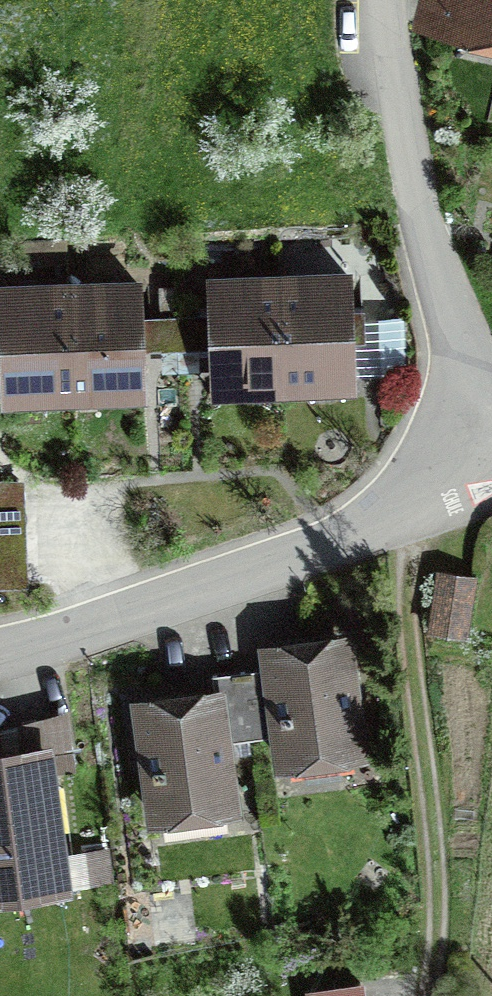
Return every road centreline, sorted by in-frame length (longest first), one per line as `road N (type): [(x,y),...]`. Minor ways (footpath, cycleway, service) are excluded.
road 1 (residential): [(491,456),(395,517),(0,669)]
road 2 (unclassified): [(491,407),(465,361),(435,267),(404,126),(388,0)]

